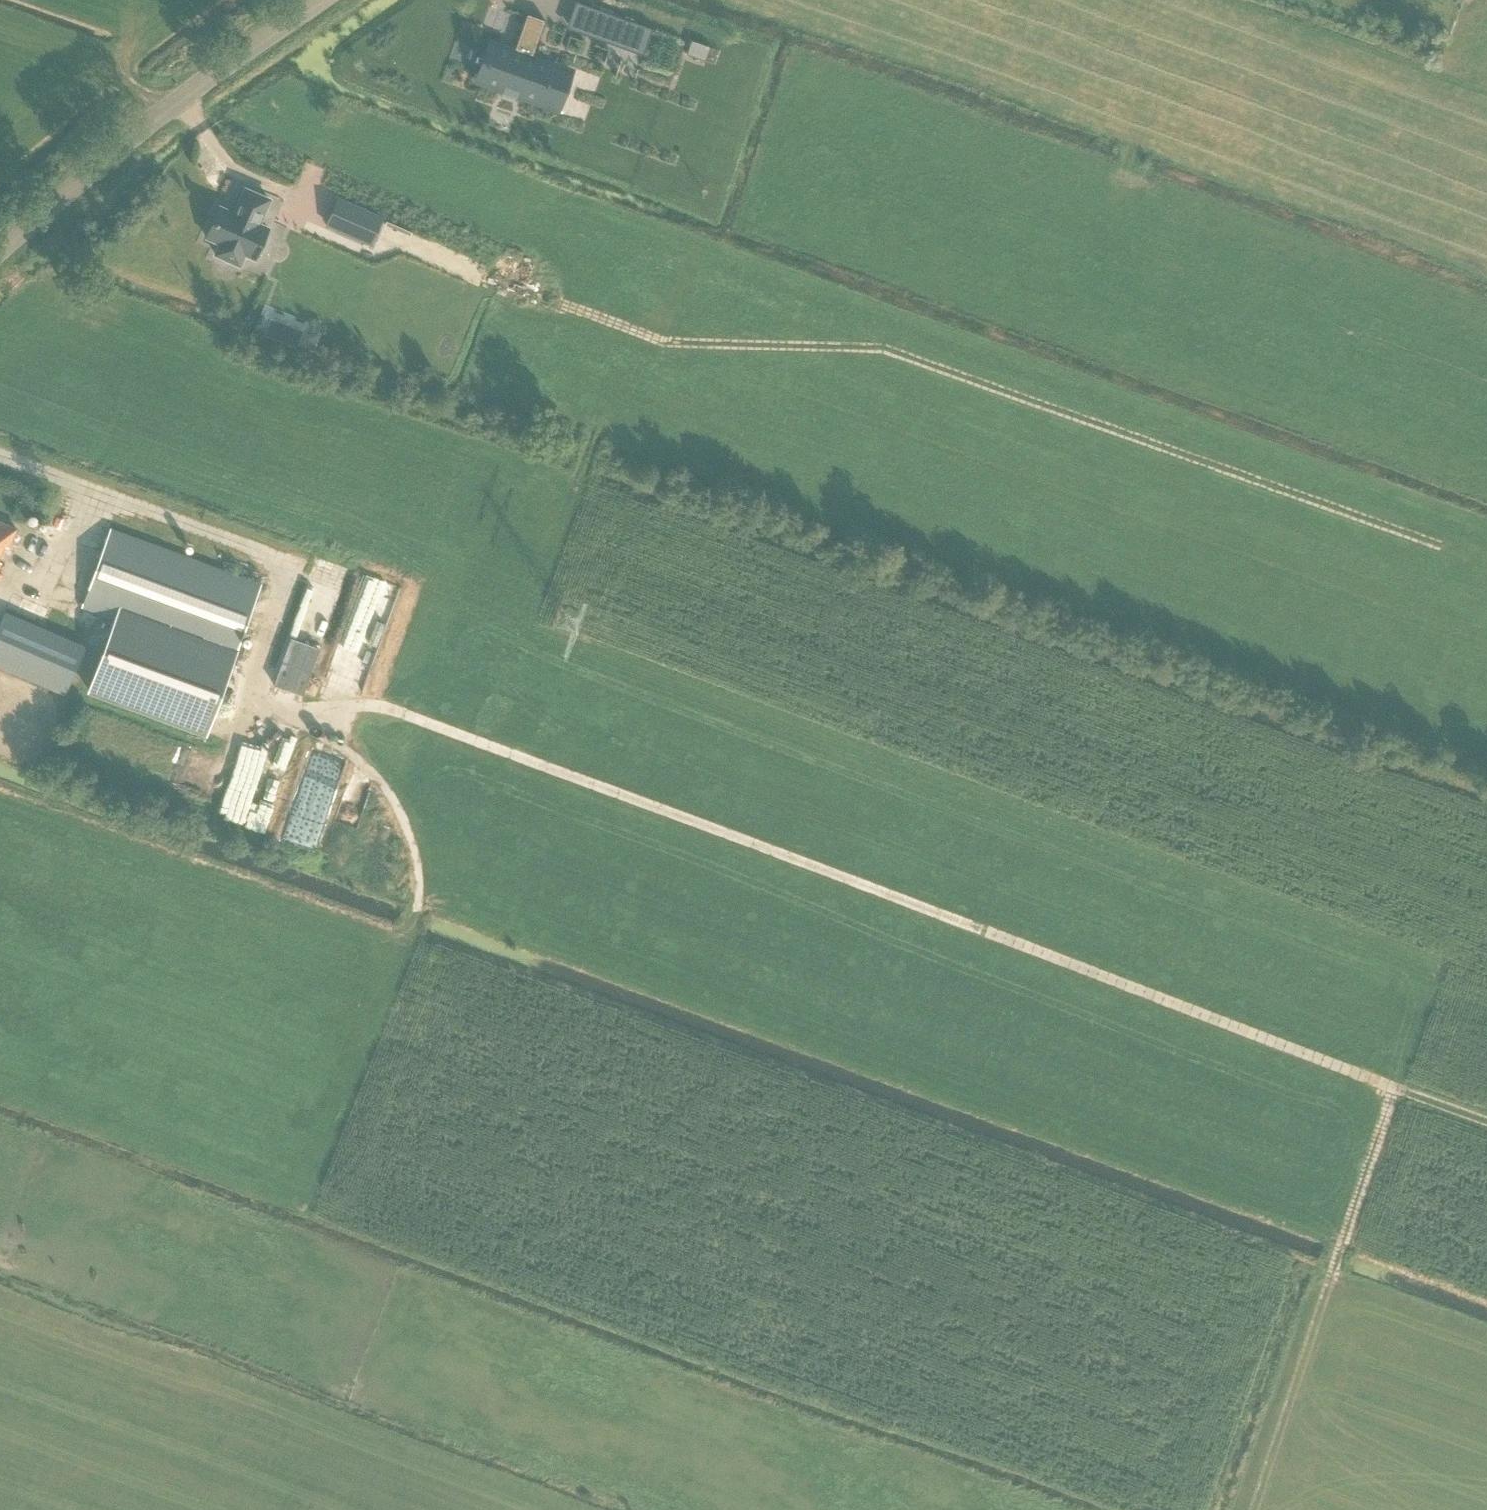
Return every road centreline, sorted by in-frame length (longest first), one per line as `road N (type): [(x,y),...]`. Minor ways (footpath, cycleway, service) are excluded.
road 1 (tertiary): [(0,250),(181,98),(321,0)]

